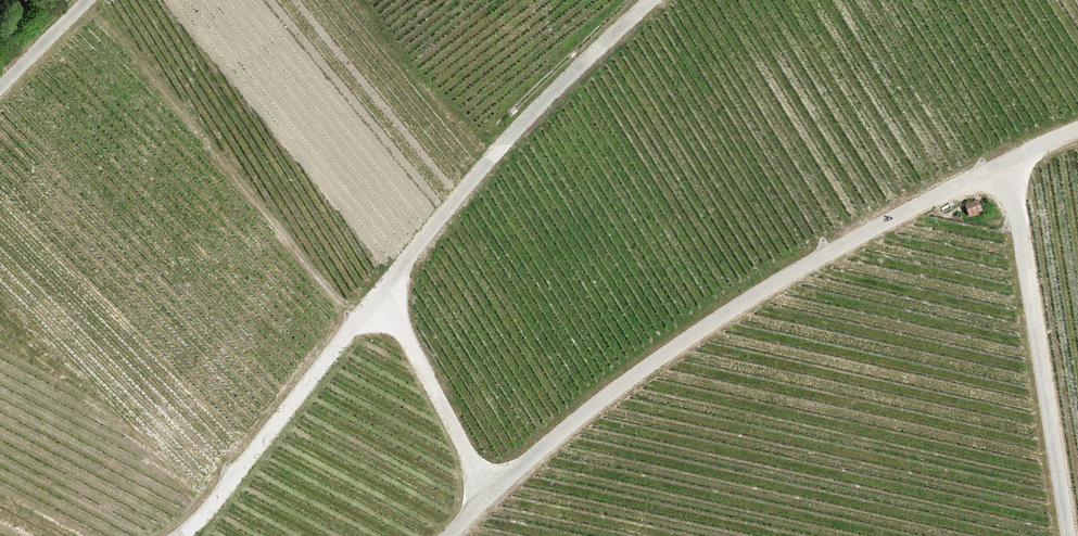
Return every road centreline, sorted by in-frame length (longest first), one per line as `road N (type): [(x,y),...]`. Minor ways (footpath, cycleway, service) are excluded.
road 1 (track): [(1077,133),(1000,164),(763,289),(626,383),(447,535)]
road 2 (track): [(182,535),(379,295),(493,492)]
road 3 (track): [(379,295),(559,86),(651,0)]
road 4 (track): [(1000,164),(1019,213),(1070,535)]
road 5 (track): [(88,0),(0,88)]

